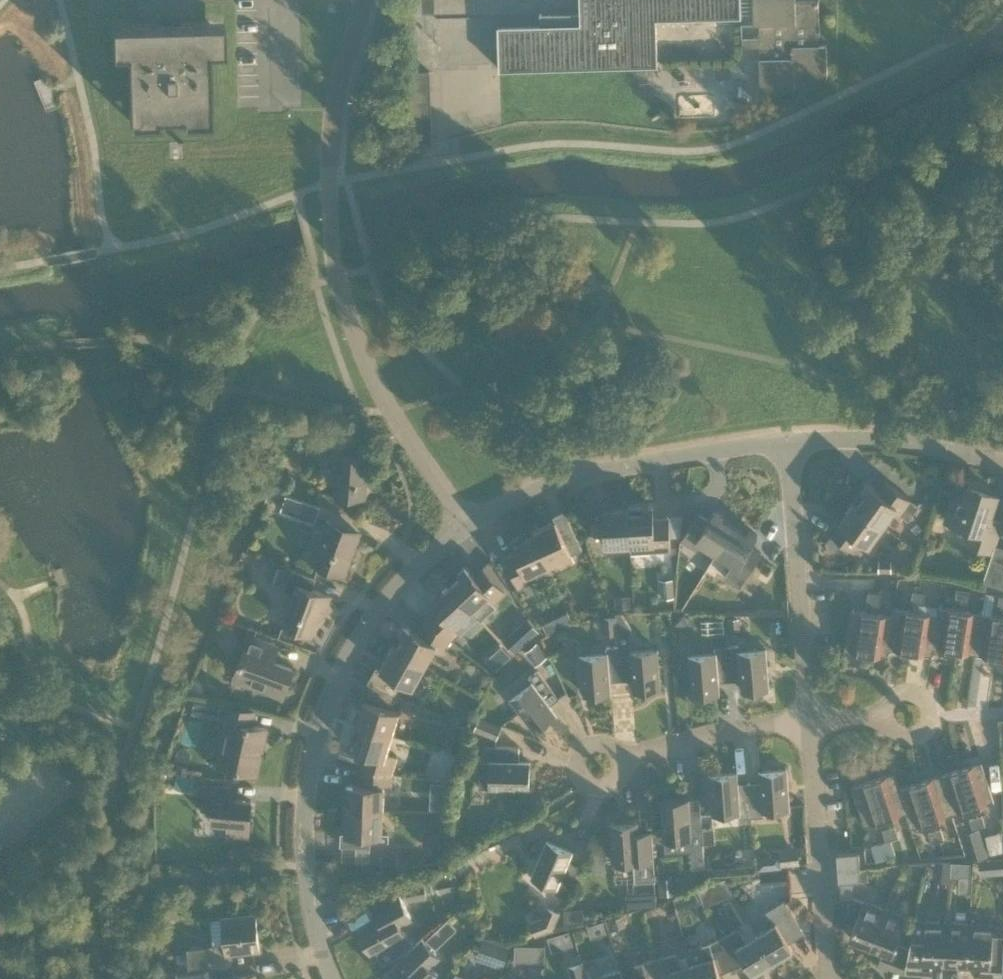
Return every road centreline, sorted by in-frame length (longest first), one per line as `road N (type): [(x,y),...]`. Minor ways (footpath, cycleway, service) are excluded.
road 1 (unclassified): [(471,524),(392,412),(337,277),(331,202),(338,107),(369,0)]
road 2 (unclassified): [(471,524),(363,620),(319,724),(304,822),(308,887),(336,978)]
road 3 (unclassified): [(800,448),(608,468),(518,497),(471,524)]
road 4 (residential): [(811,723),(800,448)]
road 5 (residential): [(827,978),(811,723)]
road 6 (residential): [(601,764),(811,723)]
road 7 (unclassified): [(1002,466),(870,444),(800,448)]

